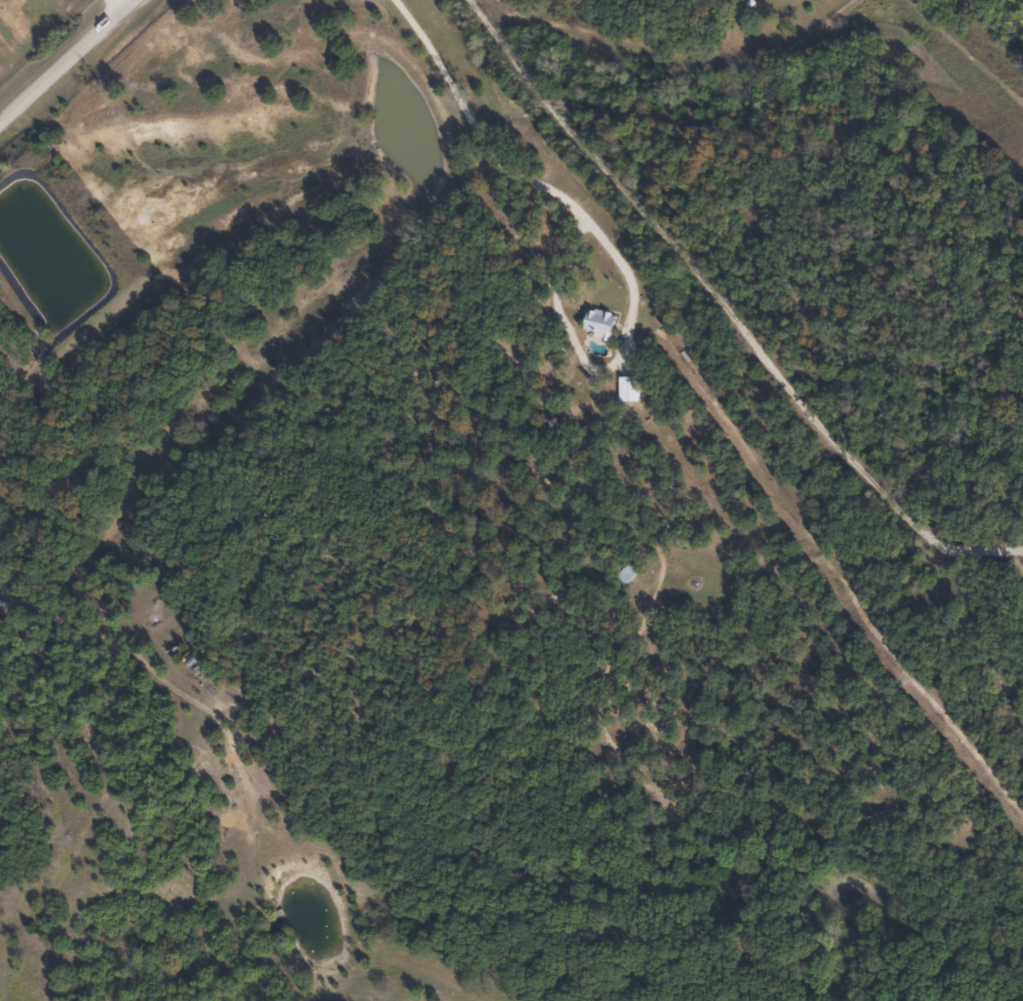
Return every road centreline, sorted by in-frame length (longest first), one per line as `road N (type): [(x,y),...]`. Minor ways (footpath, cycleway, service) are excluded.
road 1 (tertiary): [(0,121),(130,0)]

